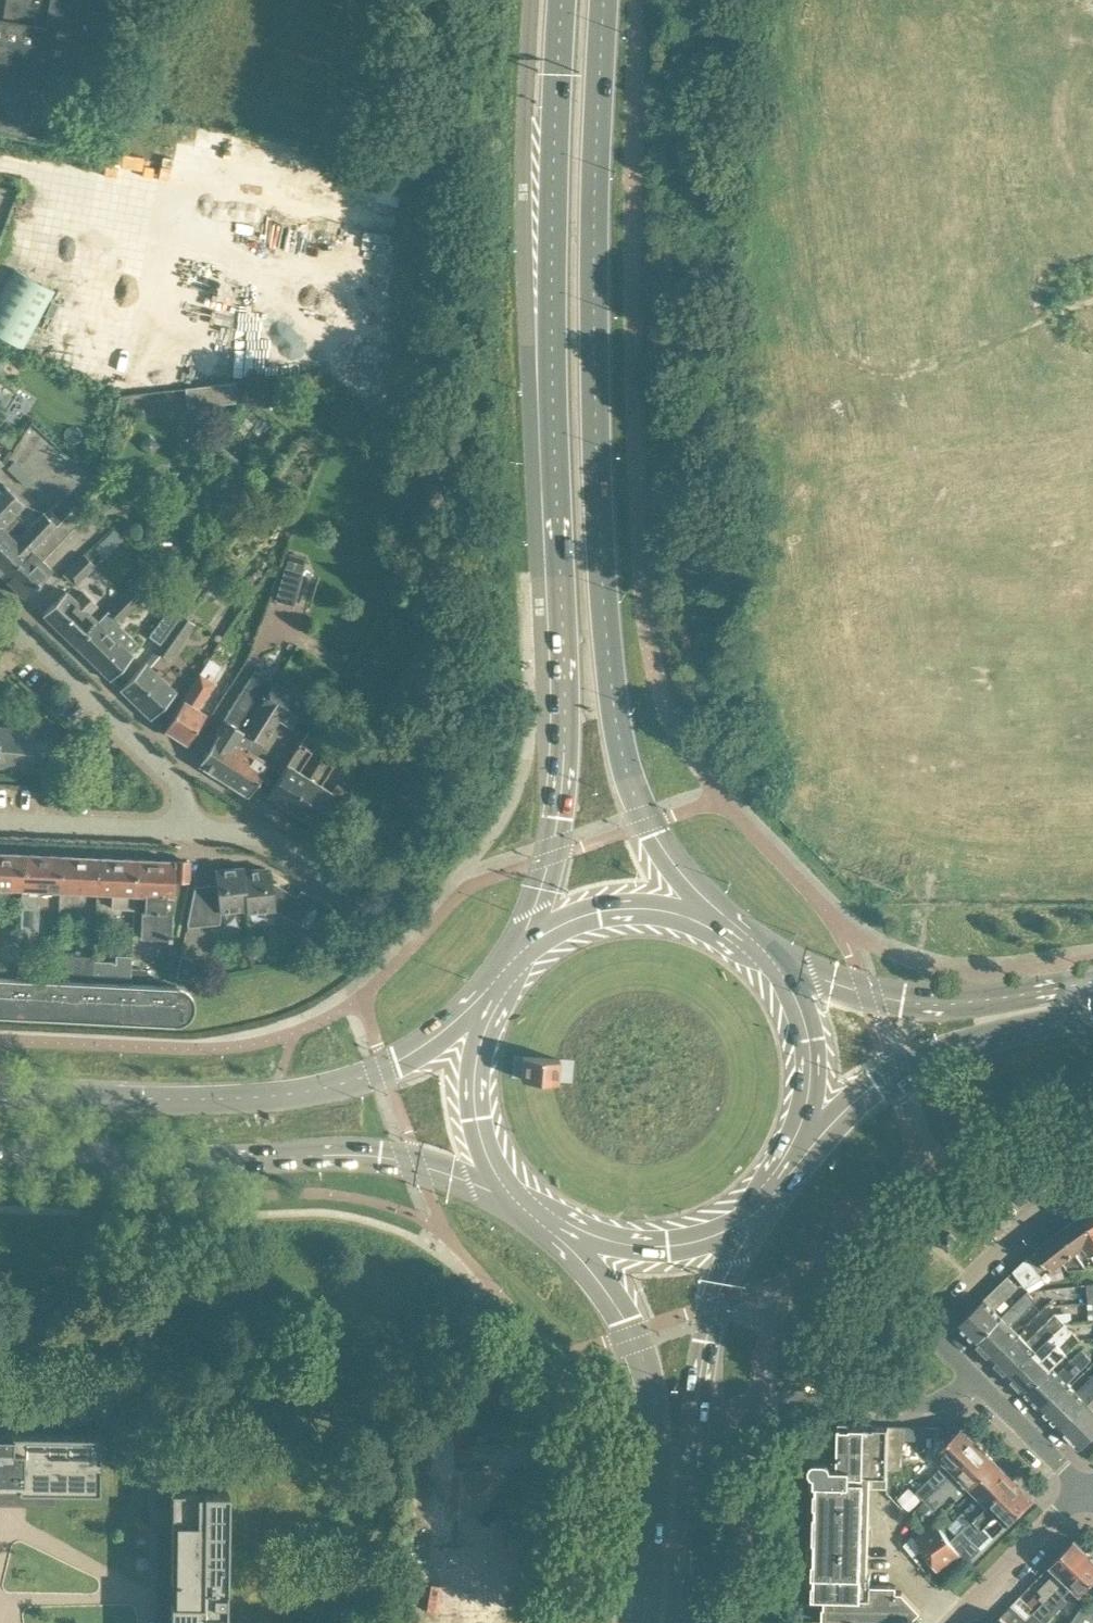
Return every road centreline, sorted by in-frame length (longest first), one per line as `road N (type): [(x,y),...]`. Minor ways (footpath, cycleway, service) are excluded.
road 1 (secondary): [(561,0),(551,265),(564,778),(529,948)]
road 2 (secondary): [(1092,953),(947,947),(880,929),(815,899),(755,850),(714,805),(659,701),(629,579),(620,502),(597,475)]
road 3 (secondary): [(0,1155),(347,1153),(511,1190)]
road 4 (secondary): [(483,1011),(385,1068),(297,1093),(232,1098),(0,1090)]
road 5 (secondary): [(718,926),(653,834),(630,774),(614,708),(597,475)]
road 6 (secondary): [(597,475),(593,295),(604,0)]
road 7 (secondary): [(561,1230),(624,1321),(649,1377),(658,1443),(642,1622)]
road 8 (secondary): [(794,1153),(827,1119),(893,1076),(991,1037),(1092,1016)]
road 9 (secondary): [(1092,981),(941,1003),(867,992),(766,963)]
road 10 (residential): [(184,828),(183,802),(164,772),(0,613)]
road 11 (unclassified): [(695,1415),(785,1396),(940,1400),(973,1375)]
road 12 (residential): [(1092,1185),(1007,1242),(937,1309),(935,1328),(973,1375)]
road 13 (secondary): [(695,1415),(716,1303),(745,1213)]
road 14 (secondary): [(680,1622),(695,1415)]
road 15 (secondary): [(794,1153),(809,1105),(809,1054),(795,1005),(766,963)]
road 16 (secondary): [(718,926),(670,910),(620,908),(572,921),(529,948)]
road 17 (secondary): [(561,1230),(618,1247),(663,1247),(745,1213)]
road 18 (secondary): [(483,1011),(470,1057),(471,1104),(484,1149),(511,1190)]
road 19 (residential): [(953,1622),(1059,1511),(1088,1491)]
road 20 (residential): [(184,828),(0,821)]
road 21 (residential): [(335,880),(255,831),(184,828)]
road 22 (unclassified): [(973,1375),(1088,1491)]

